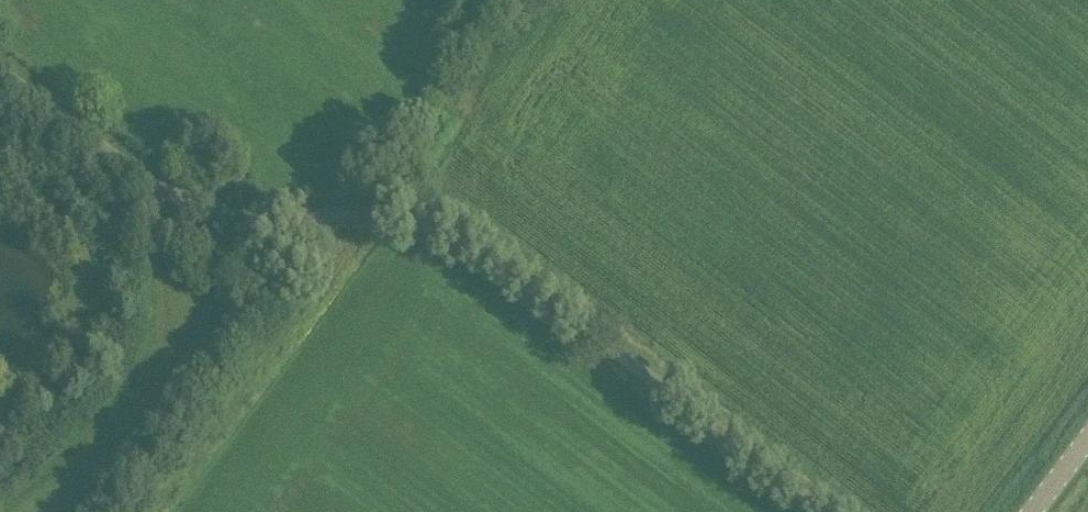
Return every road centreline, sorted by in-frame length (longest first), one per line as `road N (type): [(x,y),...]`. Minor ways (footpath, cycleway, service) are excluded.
road 1 (unclassified): [(826,511),(456,234),(402,215),(215,213),(136,175),(0,75)]

